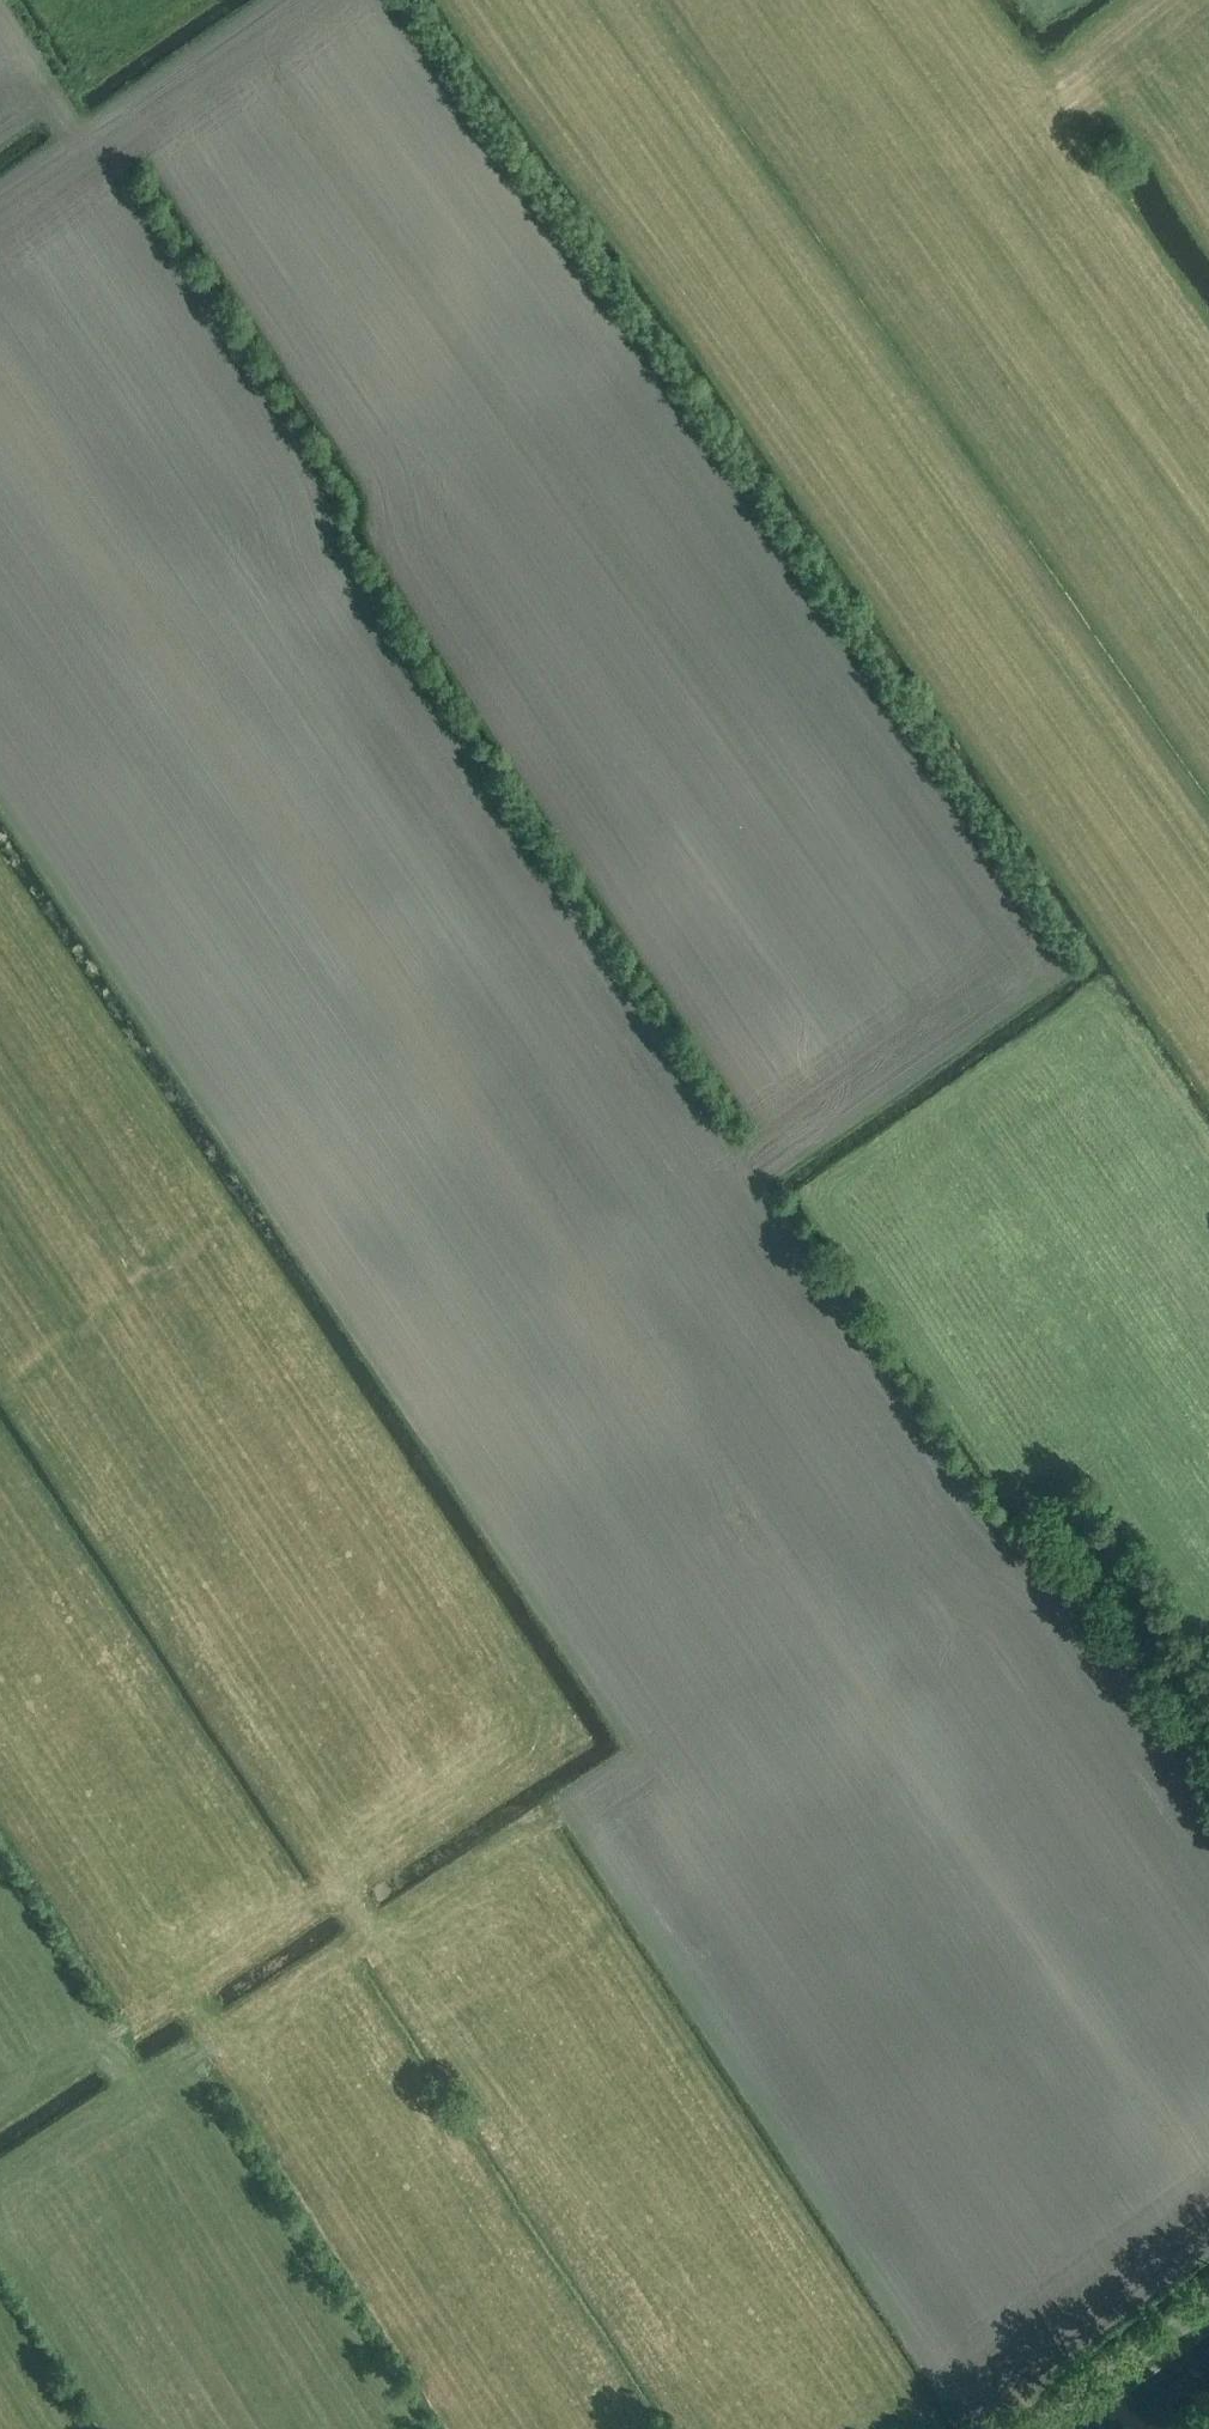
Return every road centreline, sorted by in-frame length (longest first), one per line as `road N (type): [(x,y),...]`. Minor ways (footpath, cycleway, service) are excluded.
road 1 (unclassified): [(1042,2428),(1208,2305)]

